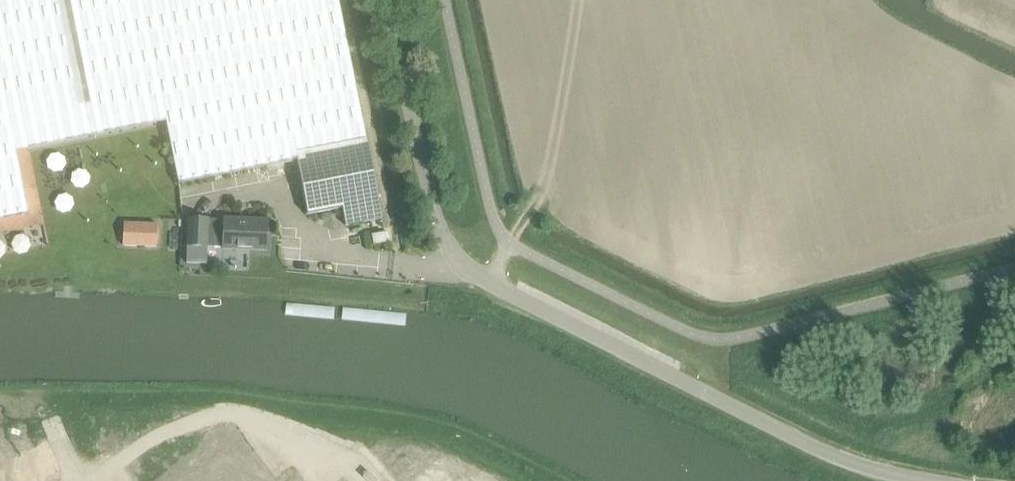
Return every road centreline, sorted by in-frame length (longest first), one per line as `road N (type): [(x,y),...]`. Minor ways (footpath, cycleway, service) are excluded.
road 1 (unclassified): [(382,0),(432,216),(458,264),(815,450),(920,480)]
road 2 (track): [(485,283),(548,183),(582,0)]
road 3 (unclassified): [(97,480),(171,434),(234,420),(276,431),(320,459)]

